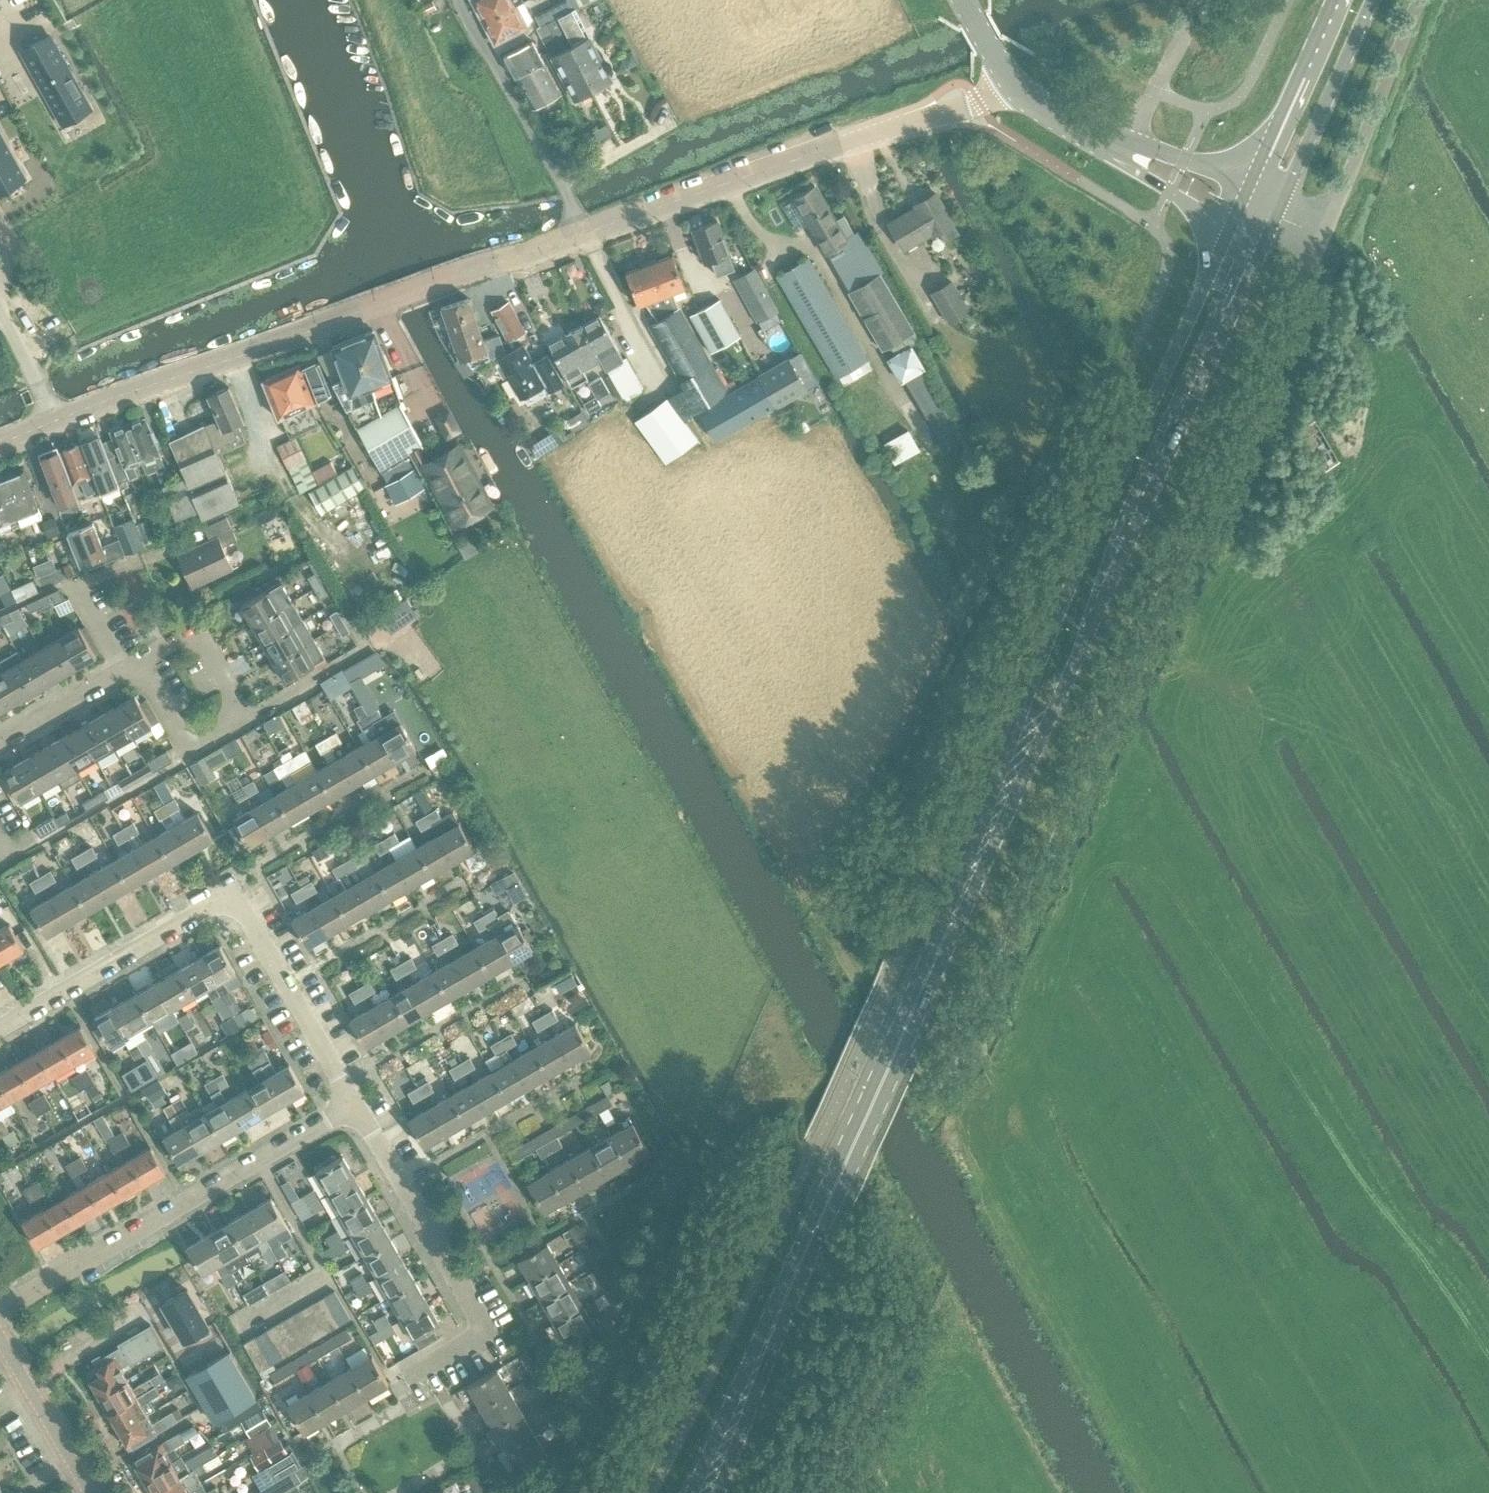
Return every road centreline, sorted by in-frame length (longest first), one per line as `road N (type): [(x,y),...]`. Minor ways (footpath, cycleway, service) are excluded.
road 1 (unclassified): [(1321,235),(943,1095)]
road 2 (primary): [(727,1440),(1014,763)]
road 3 (primary): [(1014,763),(1055,709),(1095,628),(1197,378),(1277,217)]
road 4 (primary): [(1229,228),(1023,703),(1014,763)]
road 5 (residential): [(56,421),(582,235)]
road 6 (residential): [(356,1104),(241,908),(228,903),(0,1028)]
road 7 (residential): [(582,235),(974,107),(1012,86)]
road 8 (residential): [(0,1312),(356,1104)]
road 9 (residential): [(404,1378),(475,1338),(482,1318),(356,1104)]
road 10 (residential): [(138,663),(187,748),(244,717),(206,646),(182,641),(166,649)]
road 11 (residential): [(582,235),(458,0)]
road 12 (unclassified): [(1417,0),(1321,235)]
road 13 (primary): [(1277,217),(1372,0)]
road 14 (primary): [(1333,0),(1247,185)]
road 15 (residential): [(0,1340),(89,1492)]
road 16 (residential): [(122,672),(76,588),(137,563),(133,554)]
road 17 (track): [(952,1110),(860,973)]
road 18 (residential): [(0,743),(122,672)]
road 19 (tertiary): [(1123,152),(1146,179),(1229,228)]
road 20 (tertiary): [(1247,185),(1158,154),(1123,152)]
road 21 (tertiary): [(1012,86),(1123,152)]

